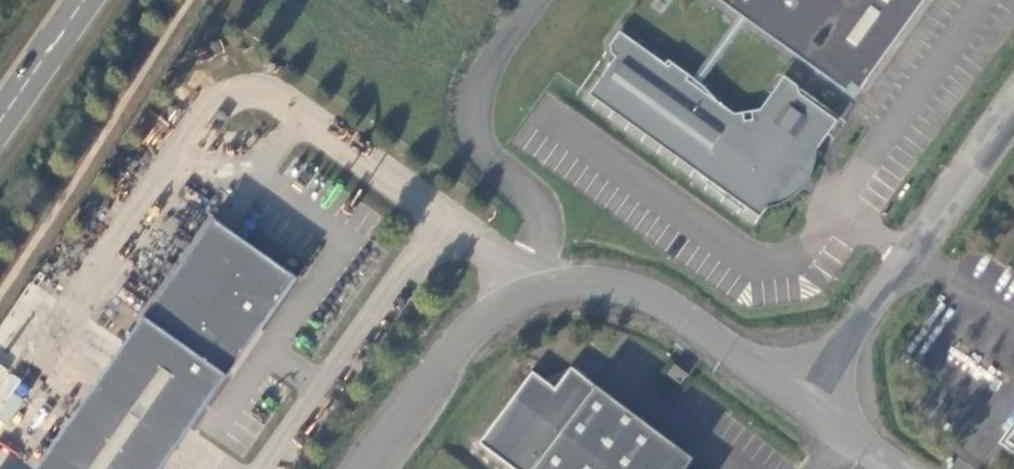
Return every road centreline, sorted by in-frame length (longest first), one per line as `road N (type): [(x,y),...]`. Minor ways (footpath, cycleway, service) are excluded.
road 1 (unclassified): [(793,397),(654,299),(580,283),(540,291),(472,329),(367,468)]
road 2 (unclassified): [(793,397),(1013,104)]
road 3 (primary): [(84,0),(0,121)]
road 4 (unclassified): [(897,468),(793,397)]

